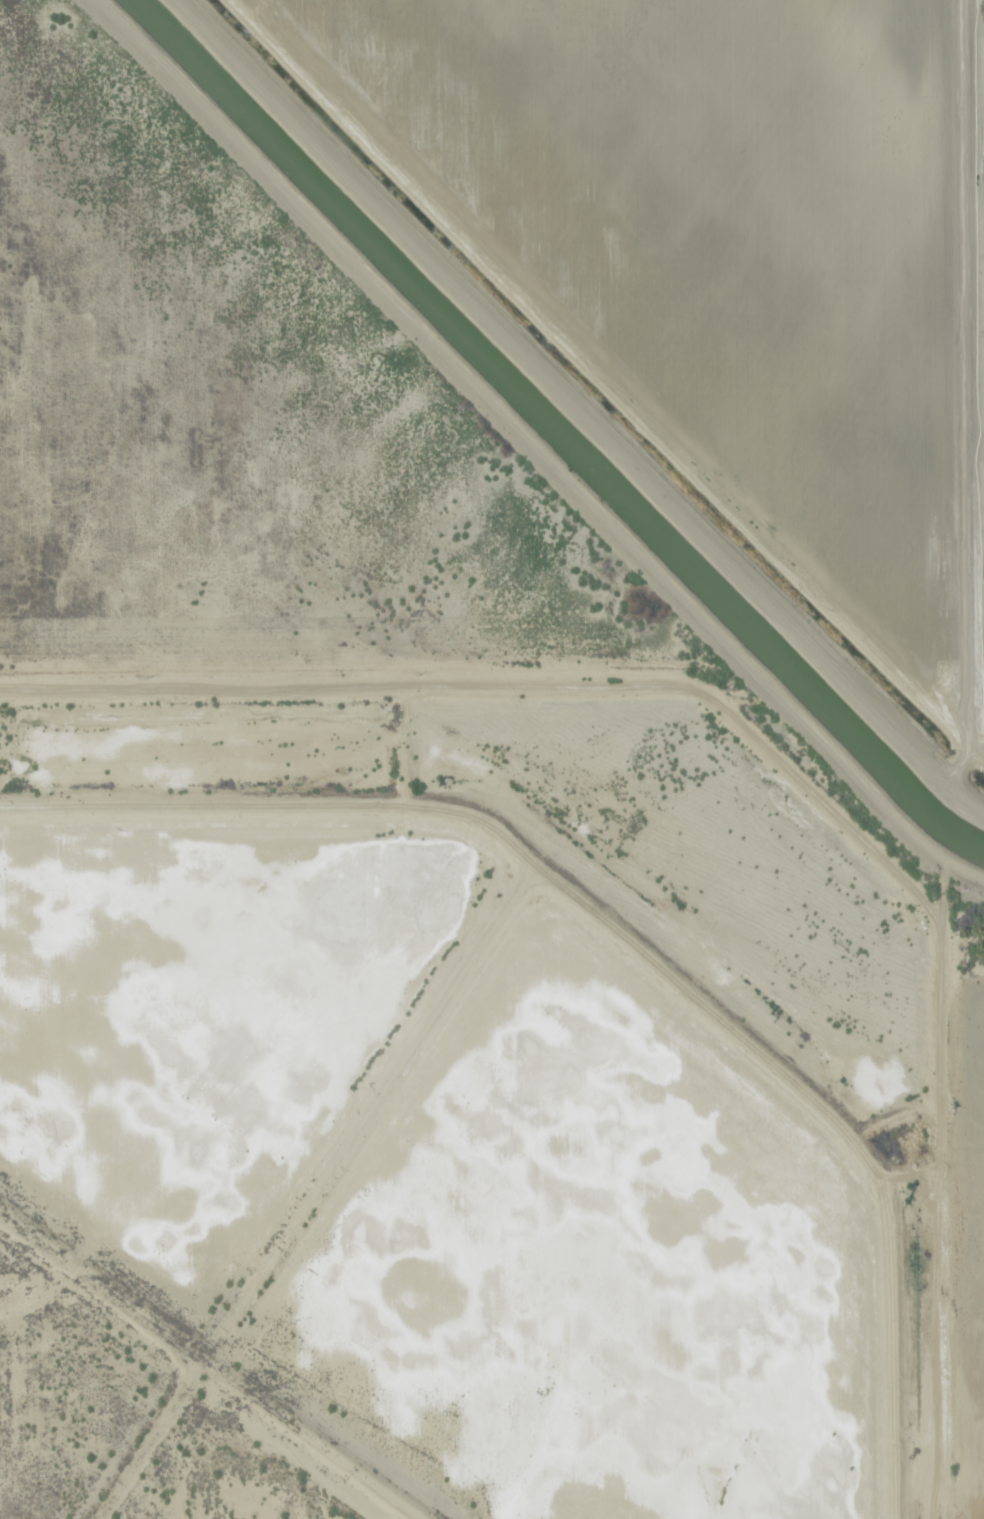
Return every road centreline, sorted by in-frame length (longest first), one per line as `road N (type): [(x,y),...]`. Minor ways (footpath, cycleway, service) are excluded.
road 1 (residential): [(893,0),(893,403)]

